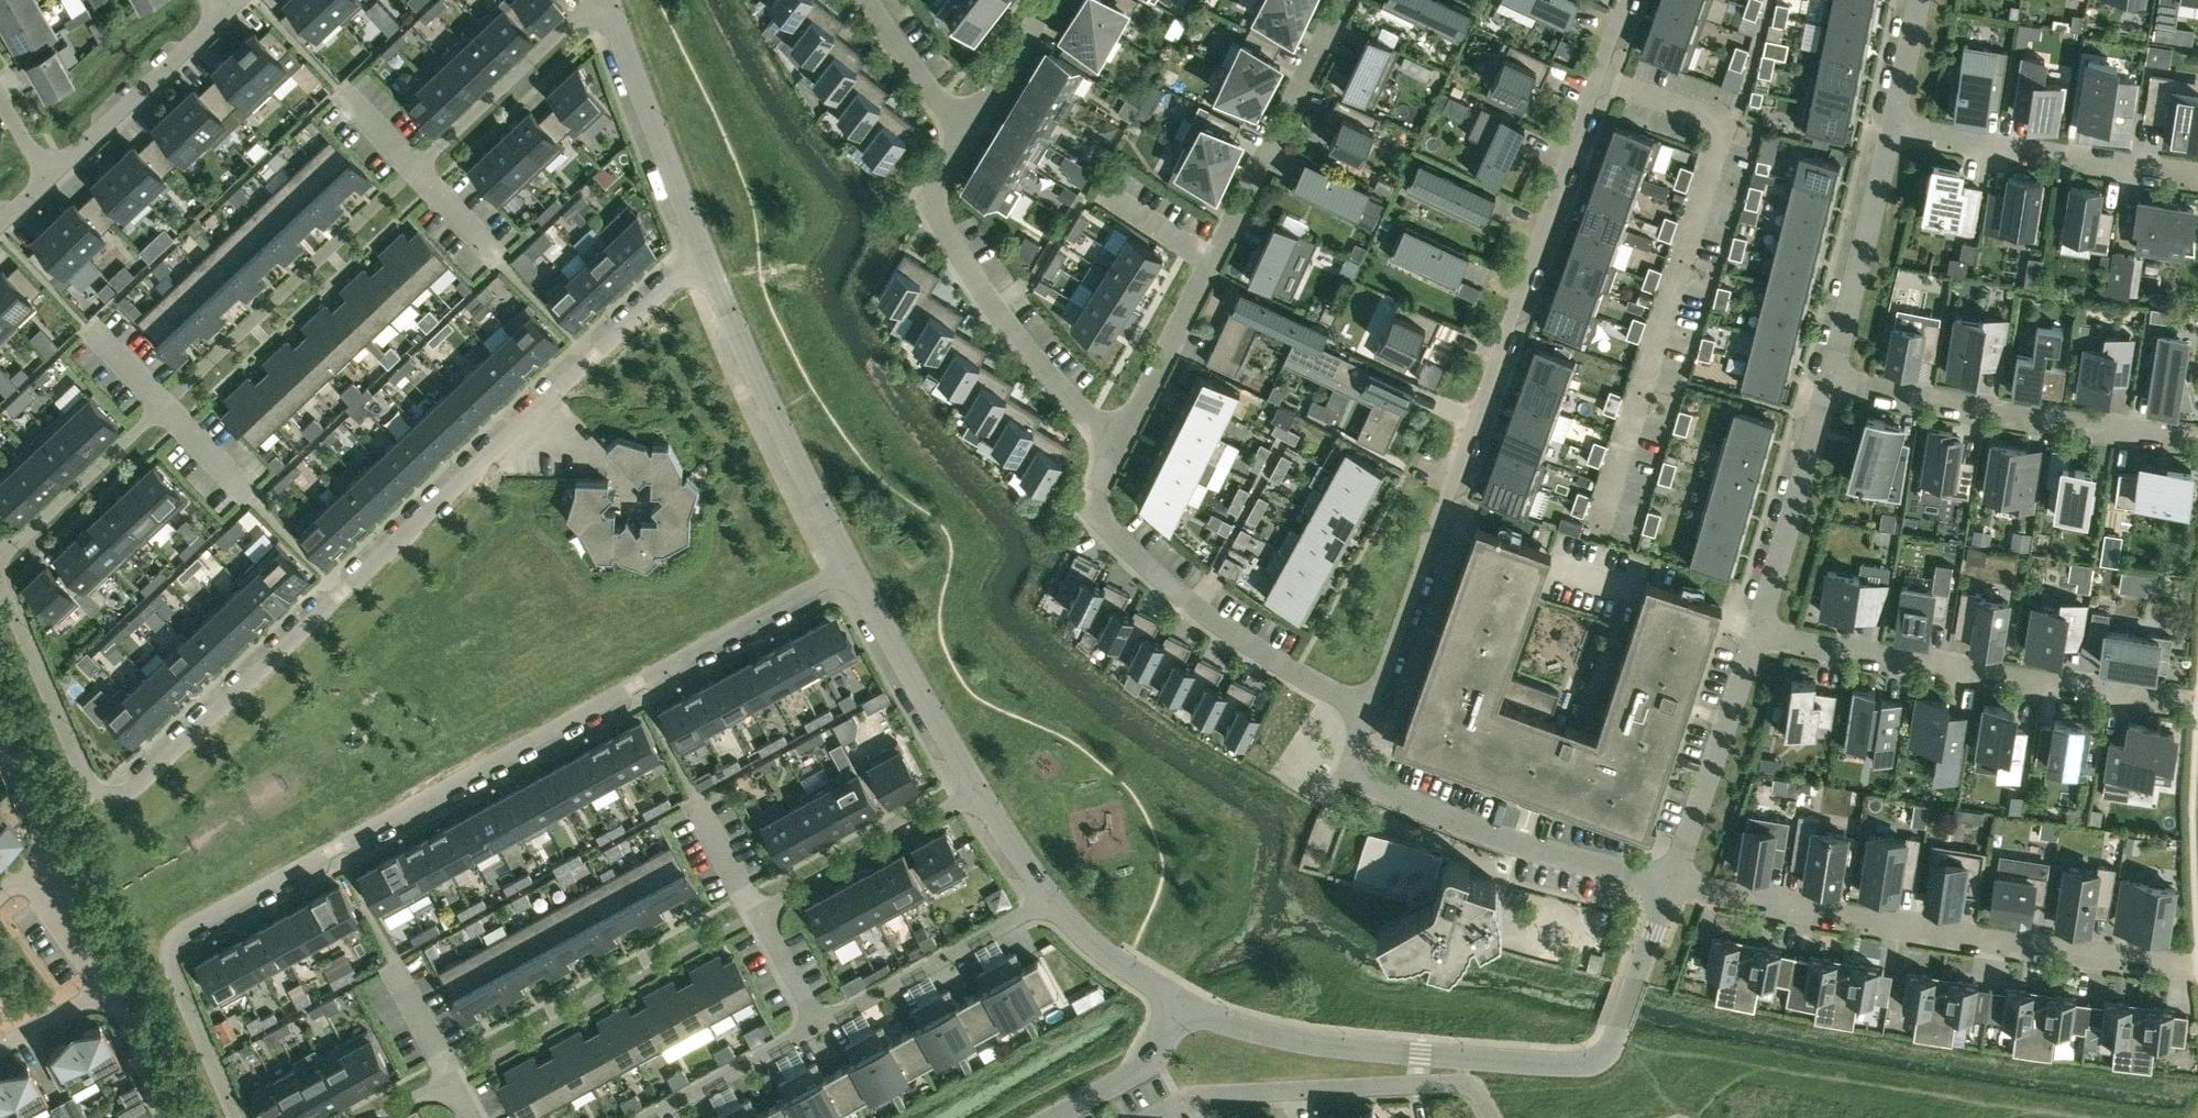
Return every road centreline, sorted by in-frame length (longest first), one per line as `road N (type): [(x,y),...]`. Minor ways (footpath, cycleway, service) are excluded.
road 1 (residential): [(0,575),(83,776),(95,792),(121,794),(705,250)]
road 2 (residential): [(846,569),(171,940),(166,957),(237,1117)]
road 3 (residential): [(1622,0),(1369,714)]
road 4 (residential): [(2197,967),(1671,884)]
road 5 (residential): [(1119,440),(1348,0)]
road 6 (residential): [(2197,698),(1759,637)]
road 7 (residential): [(1119,440),(1096,501),(1111,532),(1193,606),(1369,714)]
road 8 (residential): [(1369,714),(1352,776),(1507,840),(1671,884)]
road 9 (residential): [(967,140),(931,205),(1083,413),(1119,440)]
road 10 (residential): [(2197,437),(1834,378)]
road 11 (residential): [(846,569),(705,250)]
road 12 (residential): [(160,408),(413,168)]
road 13 (residential): [(456,1076),(755,914)]
road 14 (residential): [(1464,1059),(1575,1063),(1600,1056),(1671,884)]
road 15 (residential): [(1462,1085),(1190,1096),(1149,1117)]
road 16 (residential): [(2197,176),(1893,122)]
road 17 (residential): [(1464,1059),(1279,1039),(1180,1007)]
road 18 (residential): [(1759,637),(1834,378)]
road 19 (residential): [(705,250),(608,0)]
road 20 (residential): [(1040,893),(815,1029)]
road 21 (residential): [(1834,378),(1893,122)]
road 22 (residential): [(1671,884),(1759,637)]
road 23 (residential): [(976,794),(846,569)]
road 24 (residential): [(755,914),(976,794)]
road 25 (residential): [(413,168),(598,0)]
road 26 (residential): [(221,16),(47,178)]
road 27 (residential): [(0,559),(160,408)]
road 28 (residential): [(815,1029),(652,1117)]
road 29 (residential): [(1180,1007),(1092,944),(1040,893)]
road 30 (unclassified): [(1180,1007),(1143,1070),(1055,1117)]
road 31 (residential): [(870,0),(896,50),(967,140)]
road 32 (residential): [(1052,0),(967,140)]
road 33 (residential): [(101,993),(39,854)]
road 34 (residential): [(166,1117),(120,1013),(101,993)]
road 35 (residential): [(755,914),(815,1029)]
road 36 (residential): [(697,803),(755,914)]
road 37 (residential): [(1893,122),(1918,0)]
road 38 (residential): [(397,967),(456,1076)]
road 39 (residential): [(39,854),(40,826),(0,739)]
road 40 (residential): [(413,168),(497,258)]

